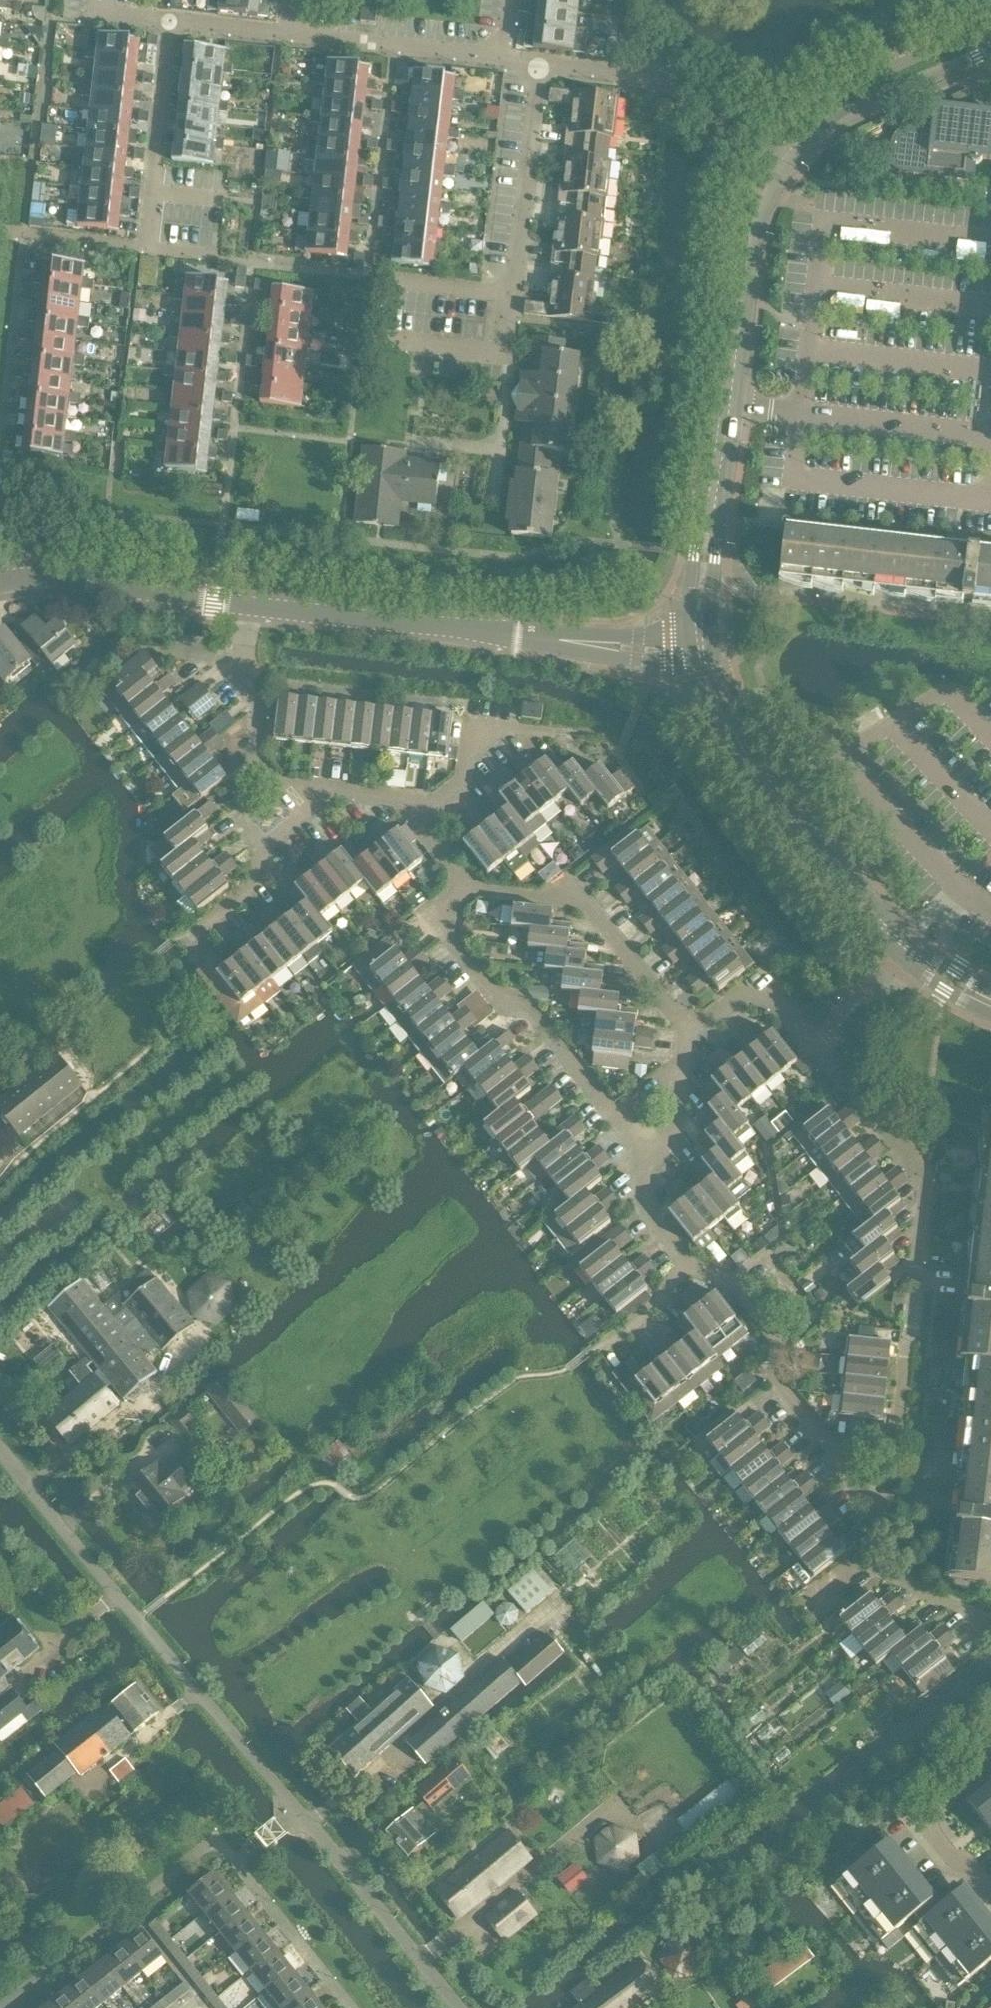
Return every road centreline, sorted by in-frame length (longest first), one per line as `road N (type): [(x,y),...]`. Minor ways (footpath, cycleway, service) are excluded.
road 1 (residential): [(461,2007),(0,1453)]
road 2 (residential): [(846,1466),(896,1433),(924,1176),(860,1092),(817,1051)]
road 3 (residential): [(641,1159),(639,1139),(534,1010),(491,987),(437,918),(475,888)]
road 4 (tertiary): [(580,643),(250,606)]
road 5 (residential): [(846,1466),(781,1384),(786,1345),(733,1278),(691,1262)]
road 6 (residential): [(685,1032),(582,902),(475,888)]
road 7 (tertiary): [(766,151),(736,219),(716,410)]
road 8 (tertiary): [(990,22),(815,107),(766,151)]
road 9 (residential): [(766,151),(682,80),(539,64)]
road 10 (tertiary): [(250,606),(47,578),(0,585)]
road 11 (tertiary): [(733,411),(754,246),(785,168)]
road 12 (residential): [(333,788),(277,782),(258,757),(263,708),(243,665),(250,606)]
road 13 (tertiary): [(785,168),(828,126),(990,48)]
road 14 (tertiary): [(708,648),(733,411)]
road 15 (residential): [(515,294),(539,64)]
road 16 (tertiary): [(716,410),(689,591),(690,634)]
road 17 (residential): [(504,60),(286,34)]
road 18 (residential): [(188,936),(255,882),(263,843),(333,788)]
road 19 (residential): [(990,1890),(975,1869),(951,1858),(918,1816),(990,1758)]
road 20 (residential): [(551,733),(467,724),(461,780),(415,813)]
road 21 (residential): [(380,339),(508,356),(515,294)]
road 22 (residential): [(153,193),(173,21)]
road 23 (residential): [(817,1051),(775,999),(735,995),(685,1032)]
road 24 (tertiary): [(743,755),(837,876)]
road 25 (residential): [(0,231),(146,249)]
road 26 (residential): [(641,1159),(669,1142),(685,1032)]
road 27 (residential): [(990,1619),(866,1563)]
road 28 (residential): [(515,294),(388,278)]
road 29 (residential): [(602,1345),(657,1304),(691,1262)]

